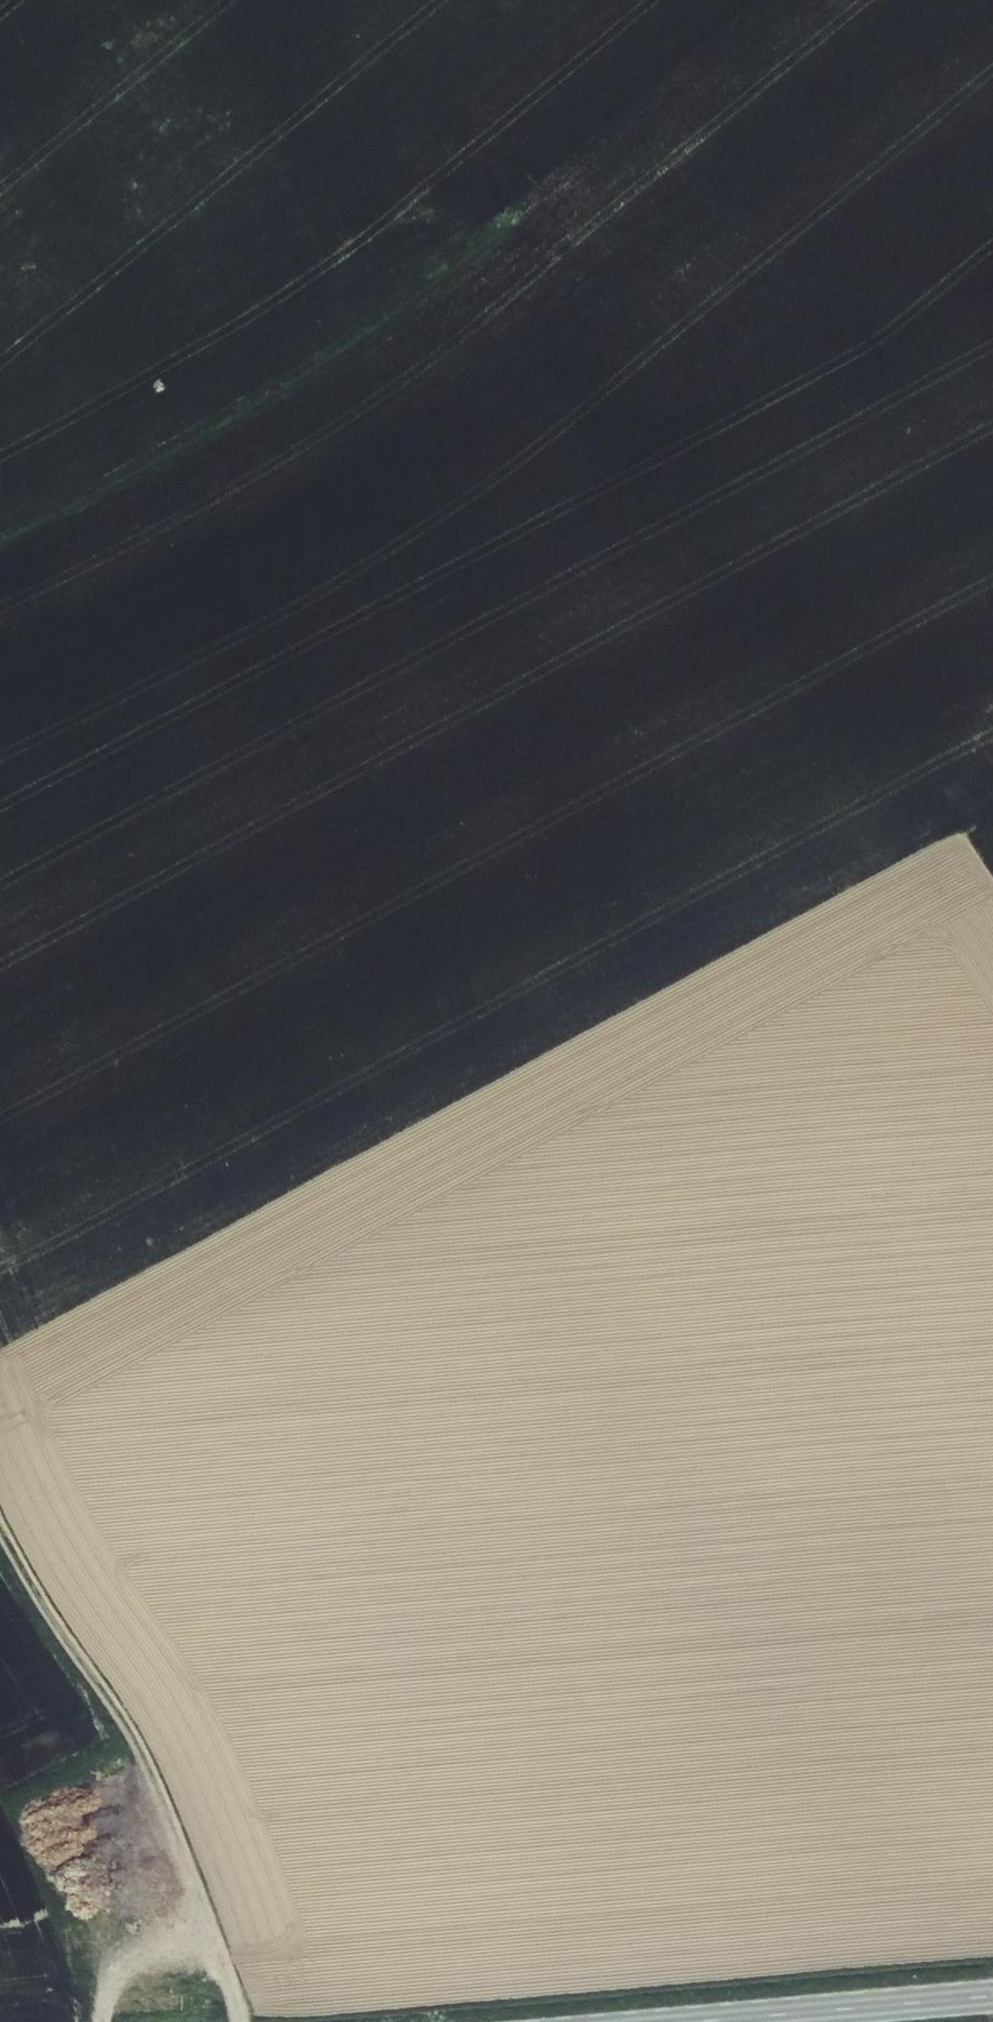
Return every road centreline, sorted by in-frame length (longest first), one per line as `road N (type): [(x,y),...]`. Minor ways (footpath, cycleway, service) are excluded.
road 1 (track): [(240,2021),(155,1764),(0,1534)]
road 2 (tertiary): [(992,1998),(715,2021)]

